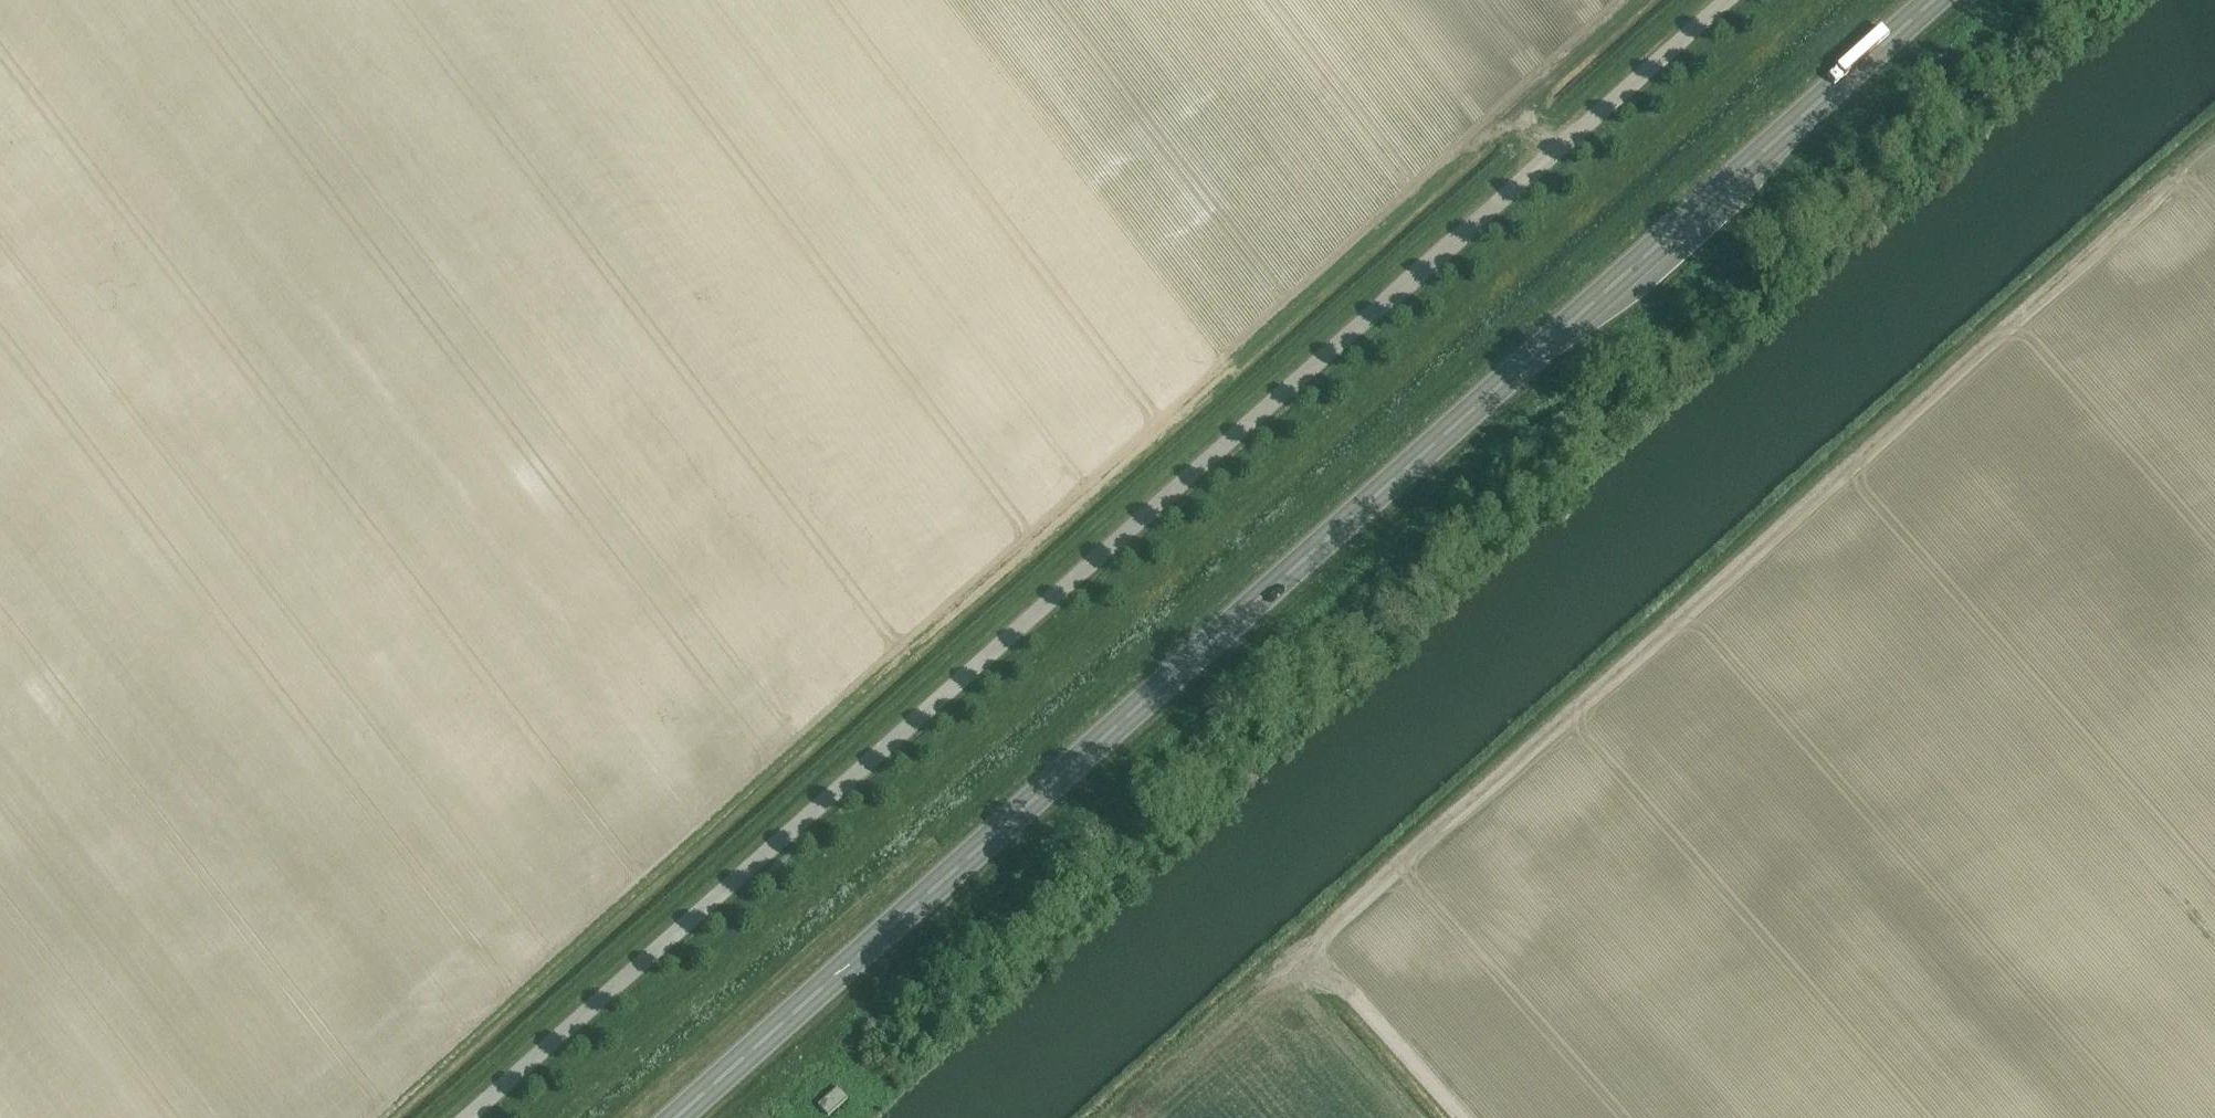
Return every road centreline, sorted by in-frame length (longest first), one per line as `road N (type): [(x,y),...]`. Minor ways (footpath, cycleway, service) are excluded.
road 1 (unclassified): [(461,1117),(1724,0)]
road 2 (trunk): [(672,1117),(1931,0)]

